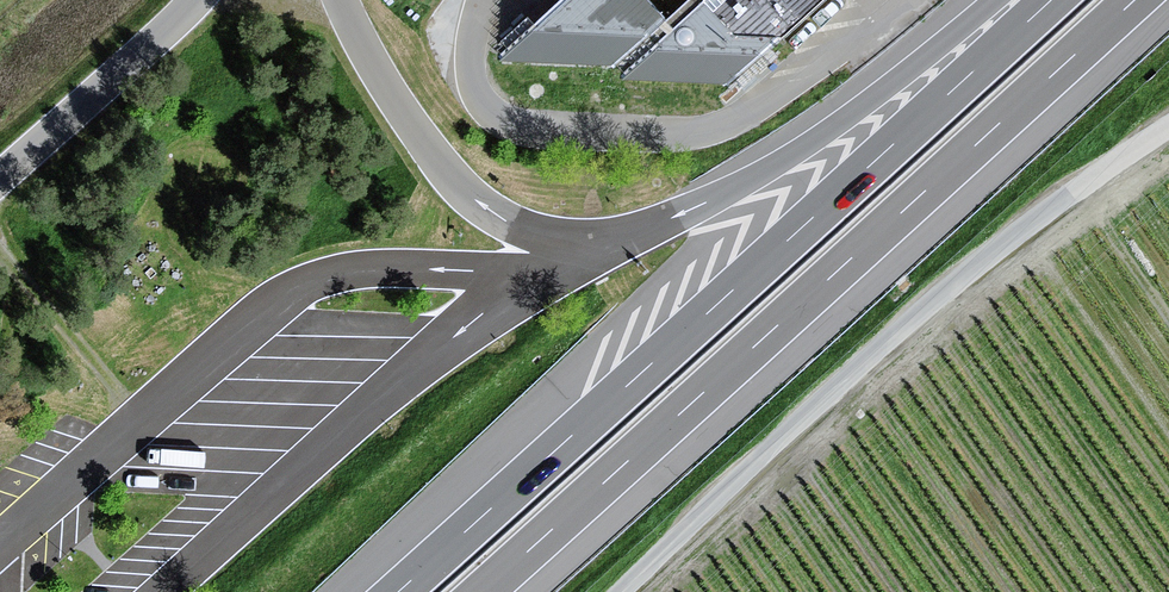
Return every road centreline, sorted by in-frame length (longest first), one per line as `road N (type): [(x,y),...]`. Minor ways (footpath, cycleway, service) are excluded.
road 1 (motorway): [(1051,0),(396,591)]
road 2 (motorway): [(483,591),(1135,0)]
road 3 (unclassified): [(1168,128),(913,318),(620,591)]
road 4 (motorway): [(1009,0),(838,125),(679,215)]
road 5 (track): [(140,423),(0,242)]

